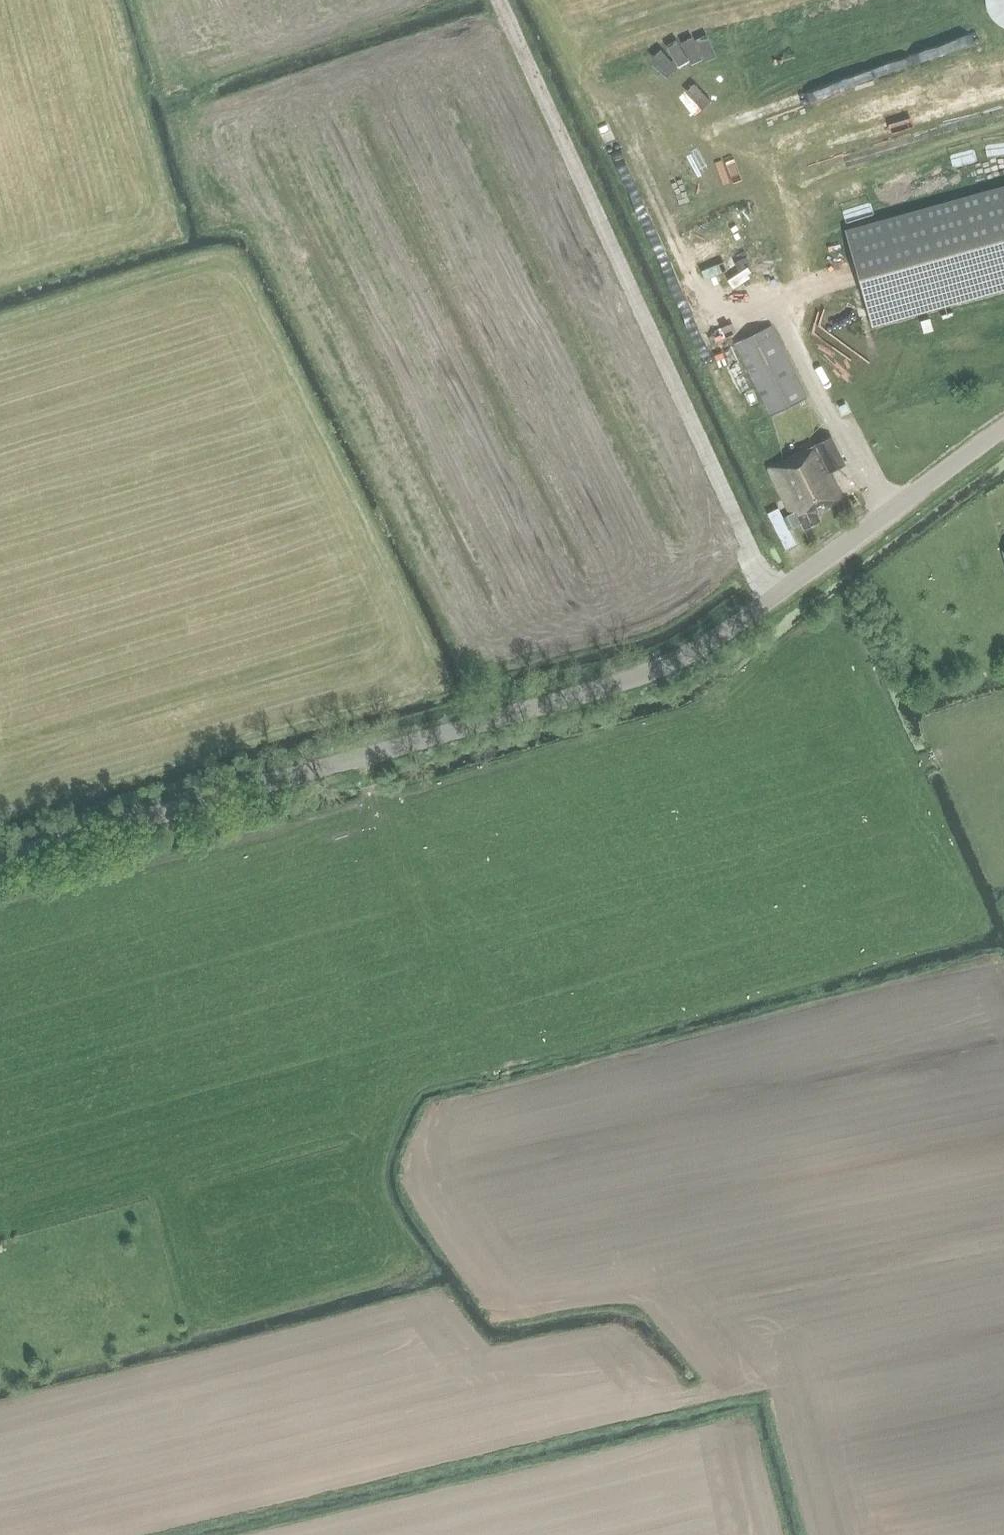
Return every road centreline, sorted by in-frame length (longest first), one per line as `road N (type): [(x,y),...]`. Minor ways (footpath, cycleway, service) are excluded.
road 1 (tertiary): [(0,859),(617,686),(701,646),(1003,428)]

